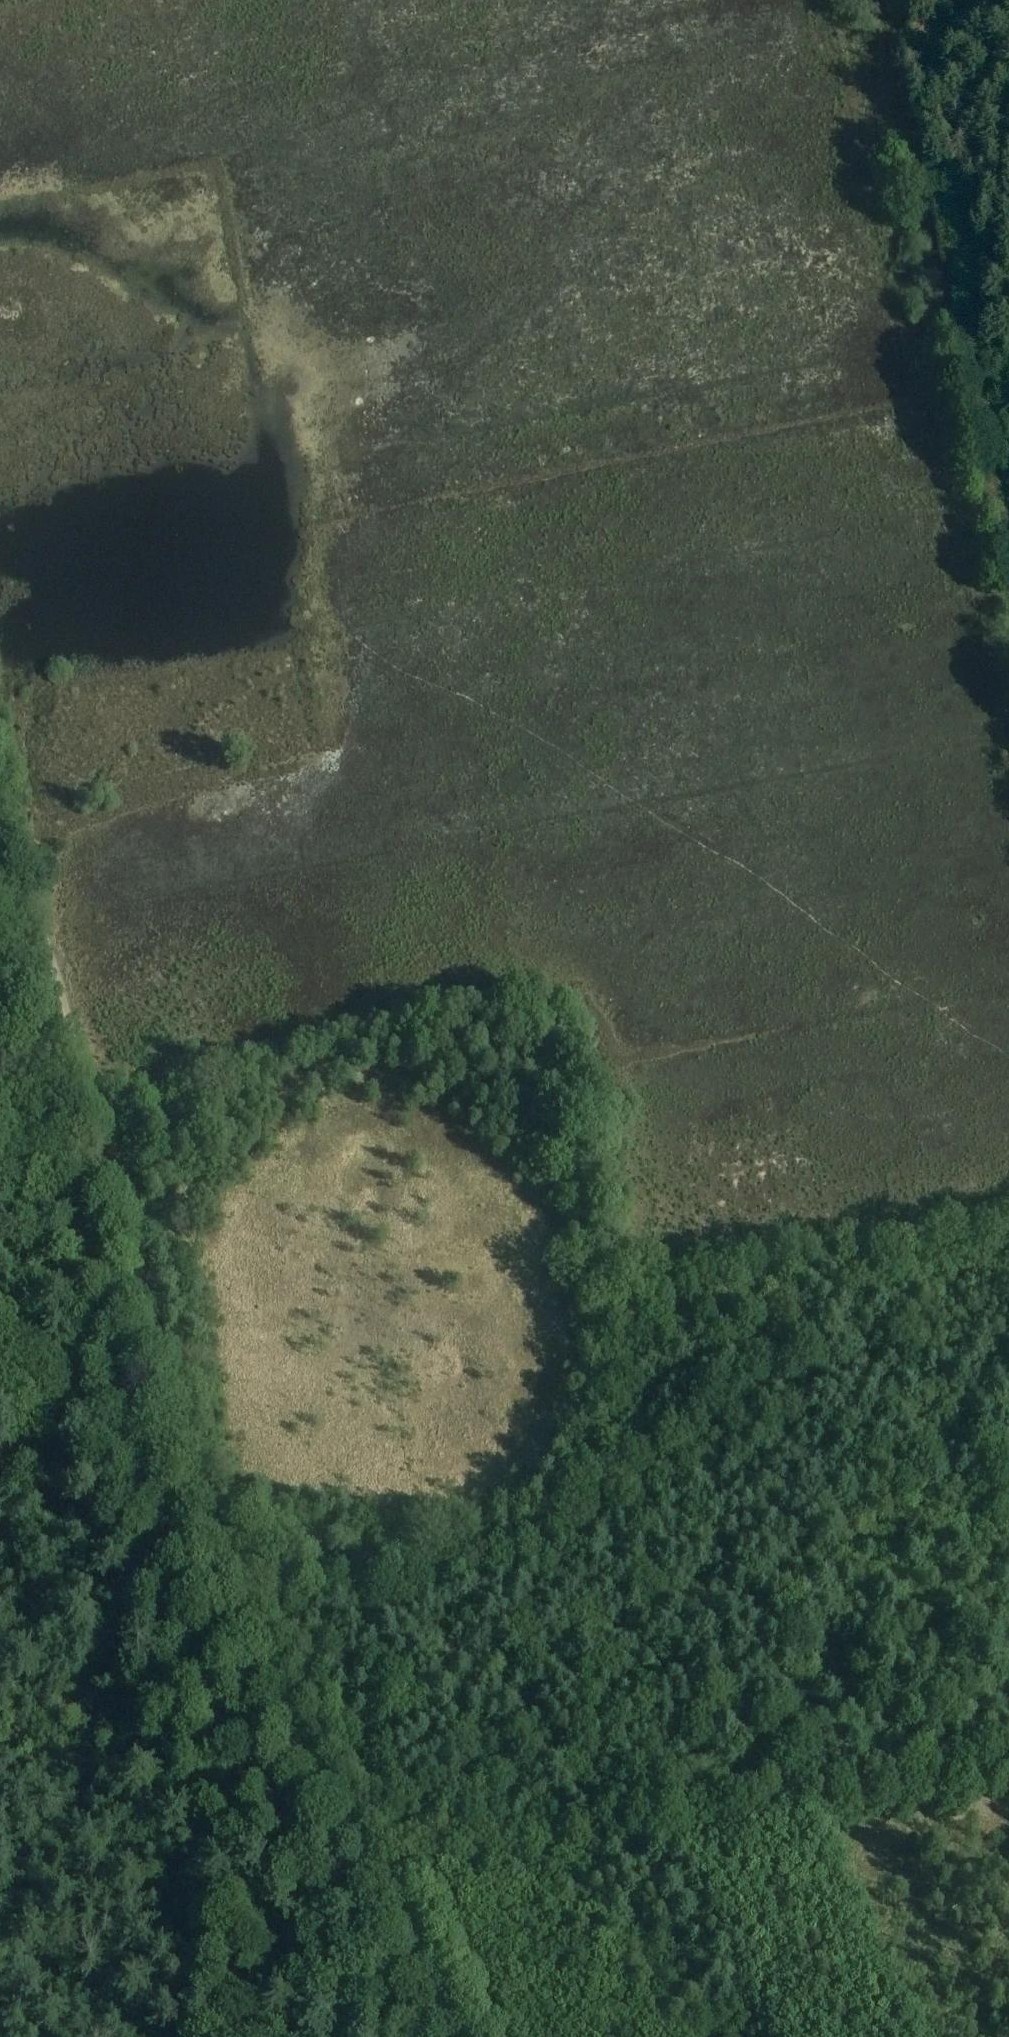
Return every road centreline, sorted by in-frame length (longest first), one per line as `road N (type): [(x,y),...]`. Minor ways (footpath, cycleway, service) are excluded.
road 1 (track): [(101,1145),(205,1541),(443,2036)]
road 2 (track): [(1008,573),(857,0)]
road 3 (track): [(101,1145),(0,776)]

